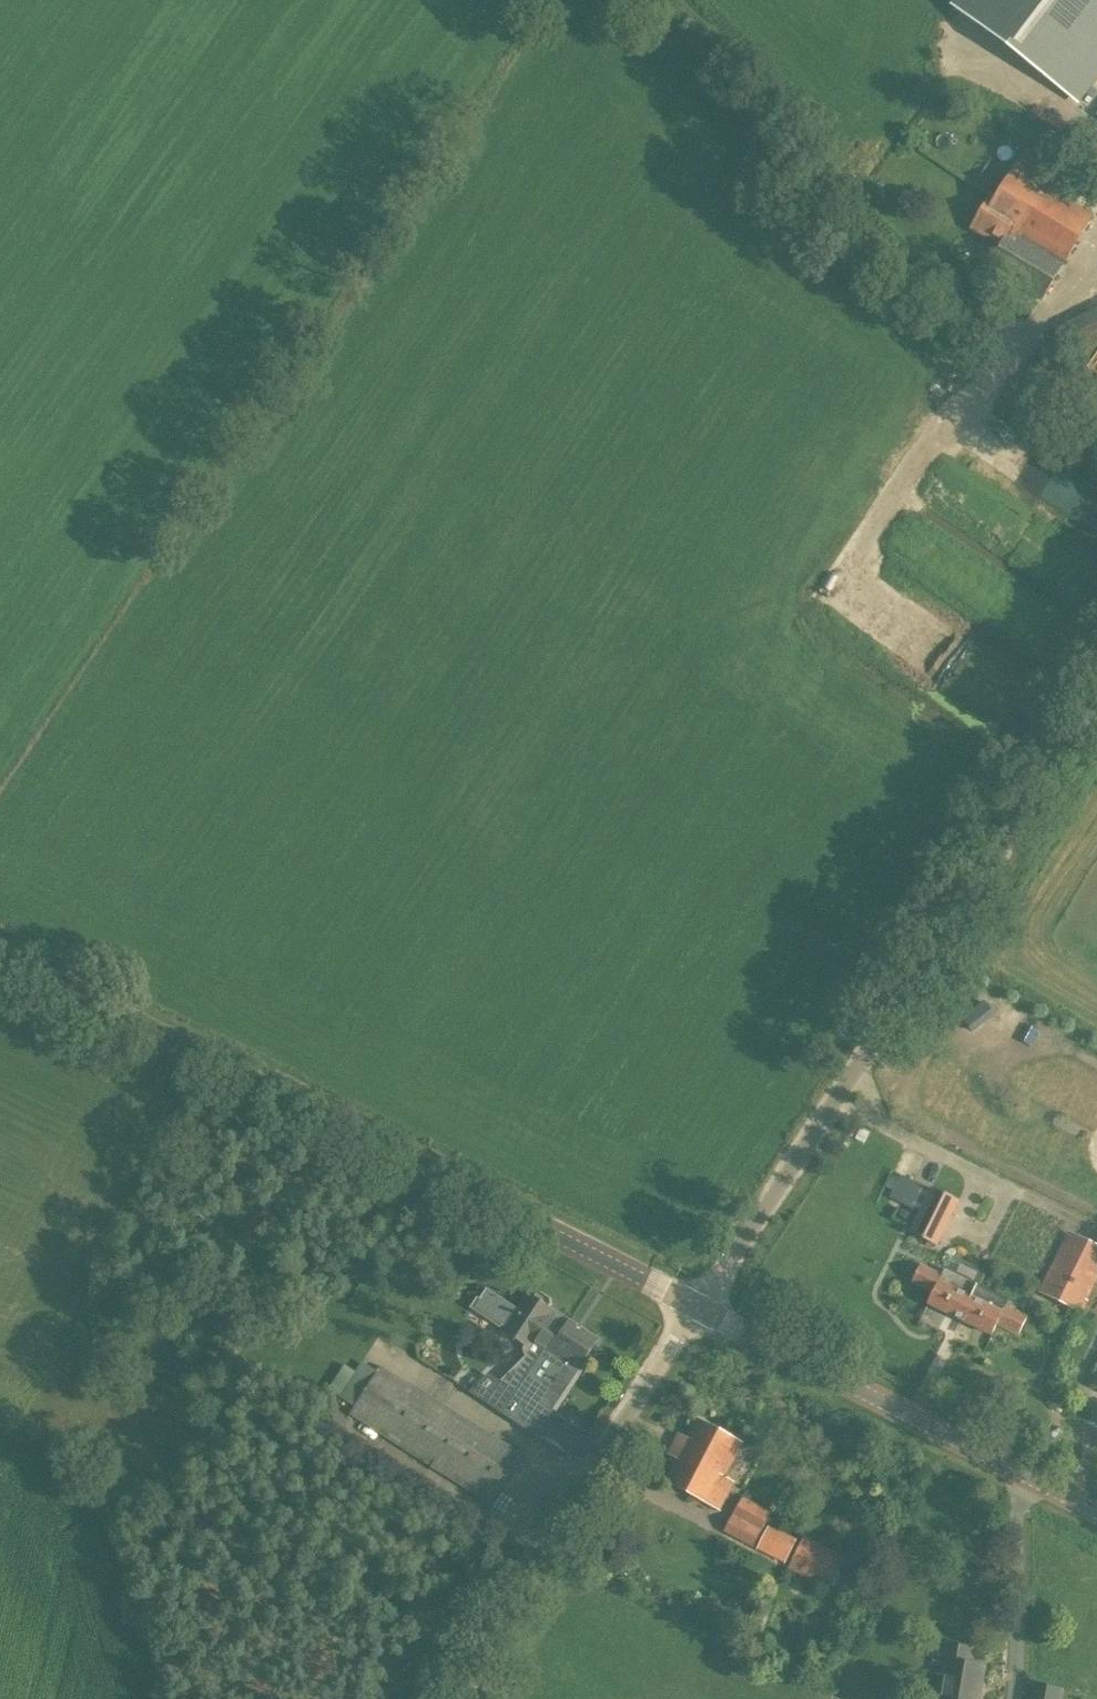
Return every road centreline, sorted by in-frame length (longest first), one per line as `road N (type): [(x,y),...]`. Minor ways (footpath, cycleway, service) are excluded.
road 1 (secondary): [(0,956),(701,1307)]
road 2 (tertiary): [(701,1307),(1096,703)]
road 3 (tertiary): [(463,1698),(471,1666),(525,1574),(701,1307)]
road 4 (secondary): [(701,1307),(1096,1512)]

